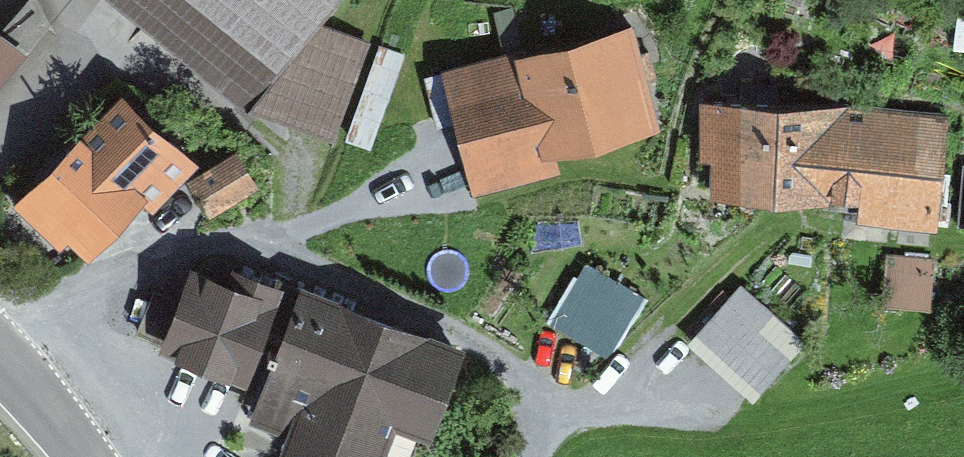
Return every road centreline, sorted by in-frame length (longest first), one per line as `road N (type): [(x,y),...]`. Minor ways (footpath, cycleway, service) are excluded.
road 1 (tertiary): [(82,456),(0,348)]

